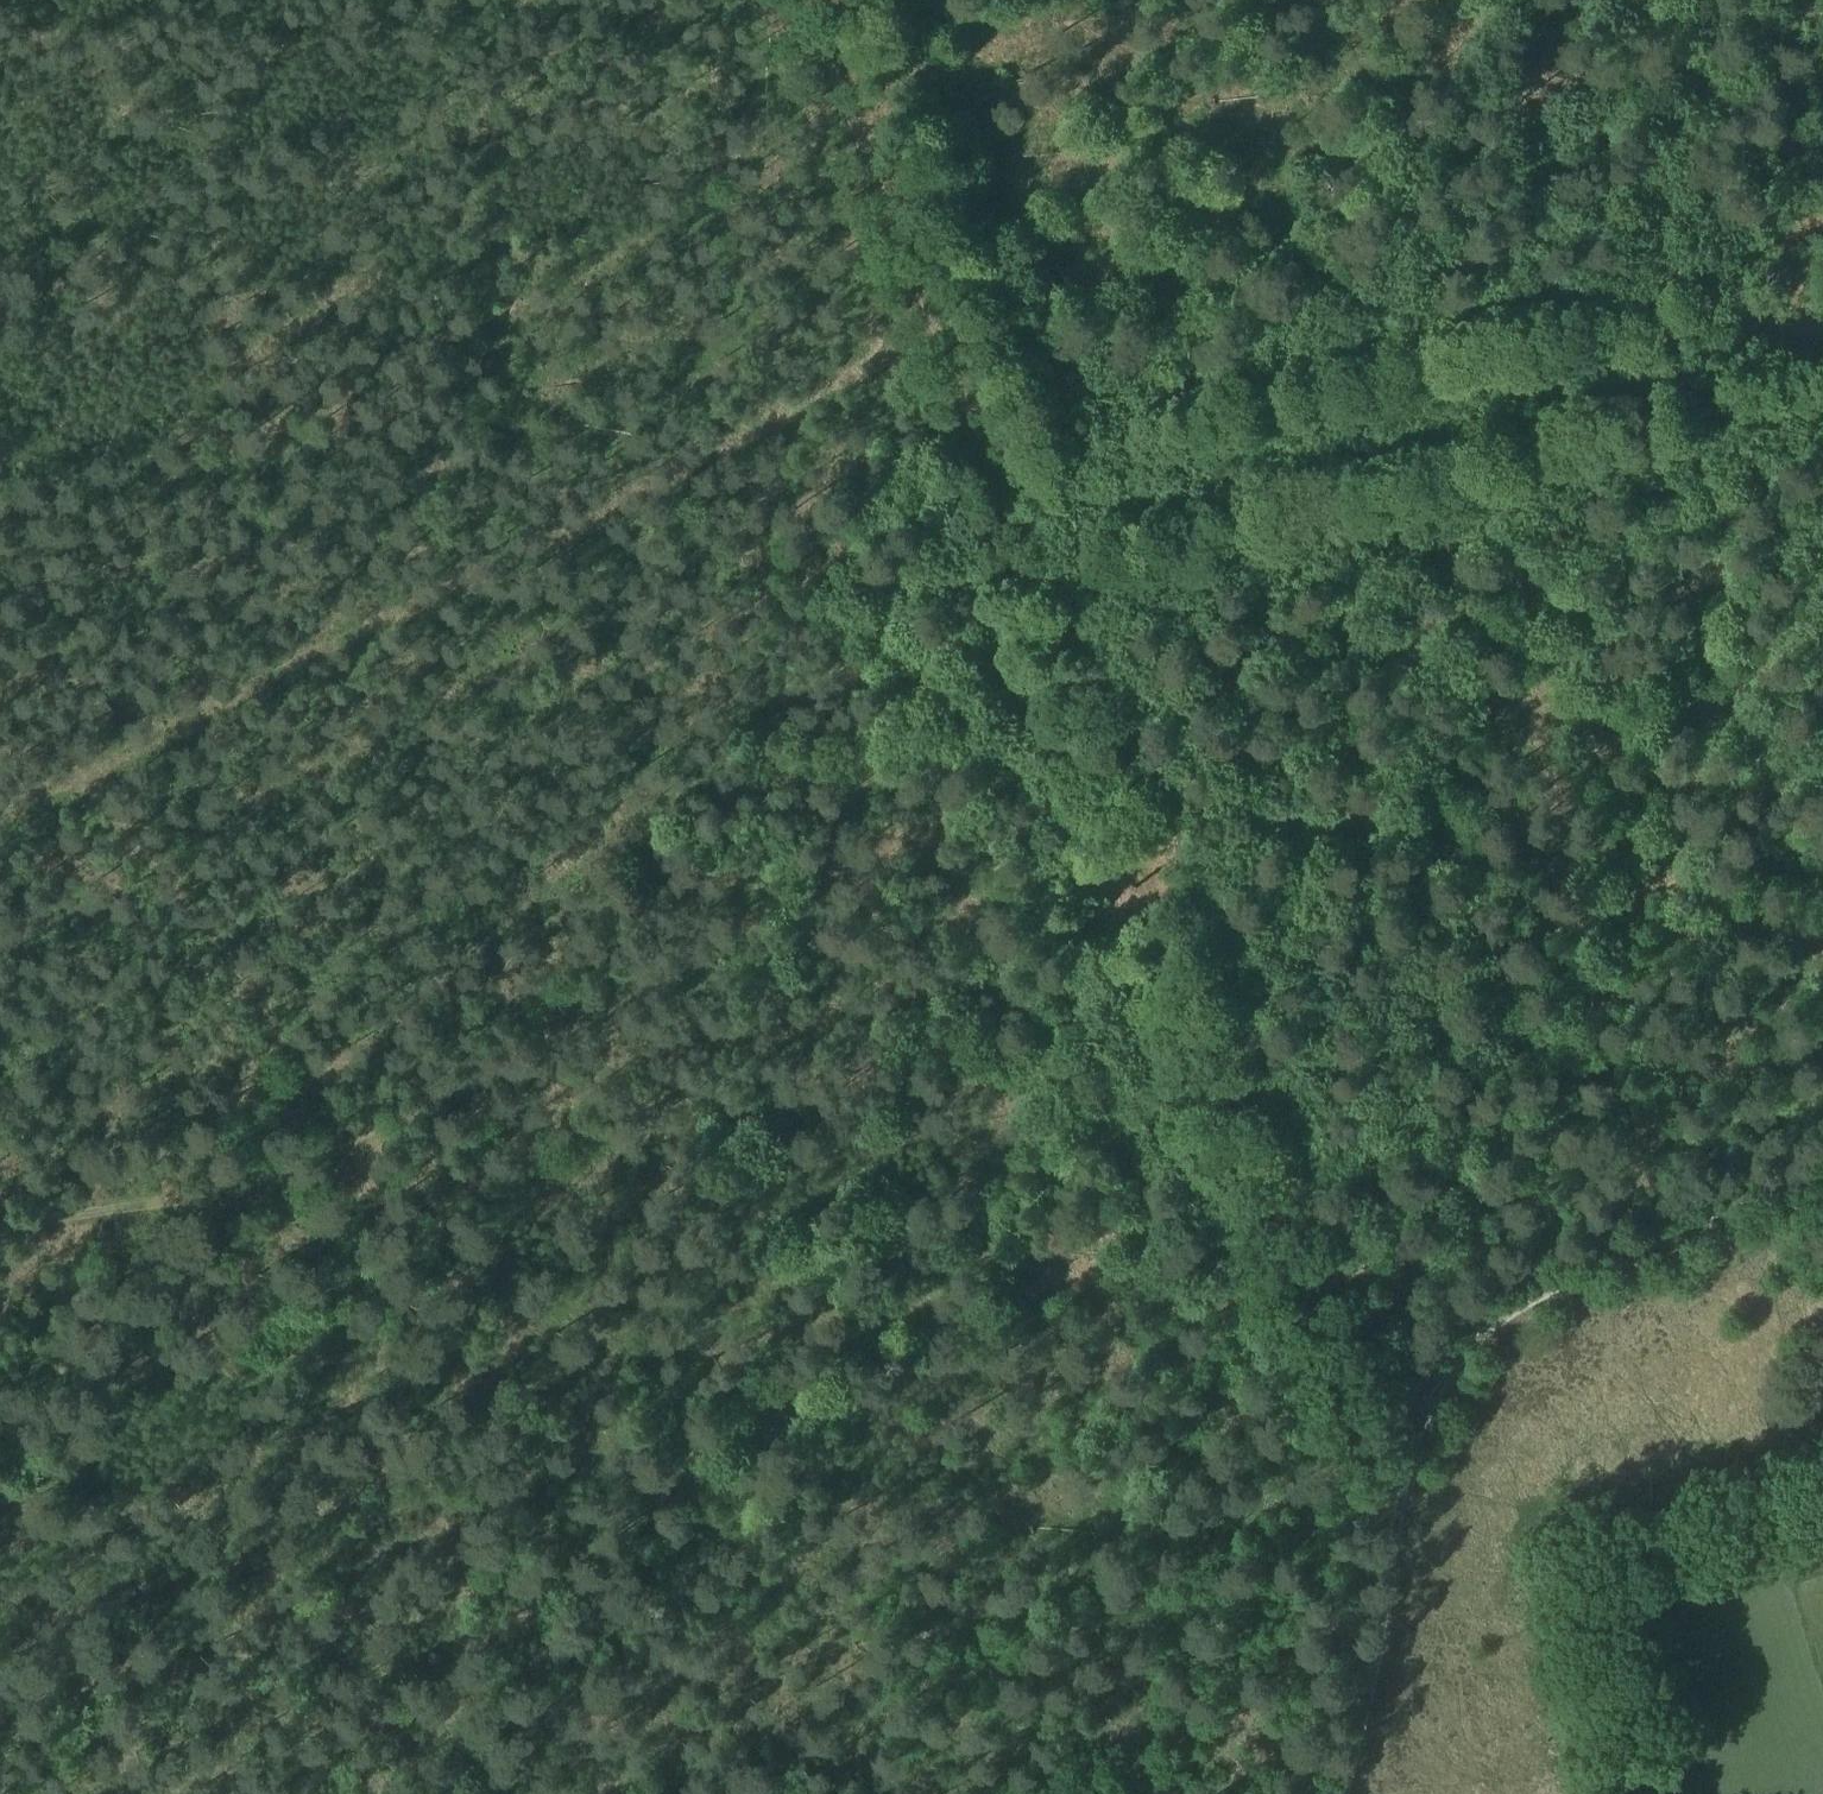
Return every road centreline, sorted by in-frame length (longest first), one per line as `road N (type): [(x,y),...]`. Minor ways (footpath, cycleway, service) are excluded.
road 1 (track): [(1406,1480),(1116,762),(823,0)]
road 2 (track): [(0,1216),(124,1187),(473,1071),(1106,735)]
road 3 (track): [(1822,1165),(1575,1280),(1466,1349),(1438,1392),(1406,1480),(1342,1793)]

